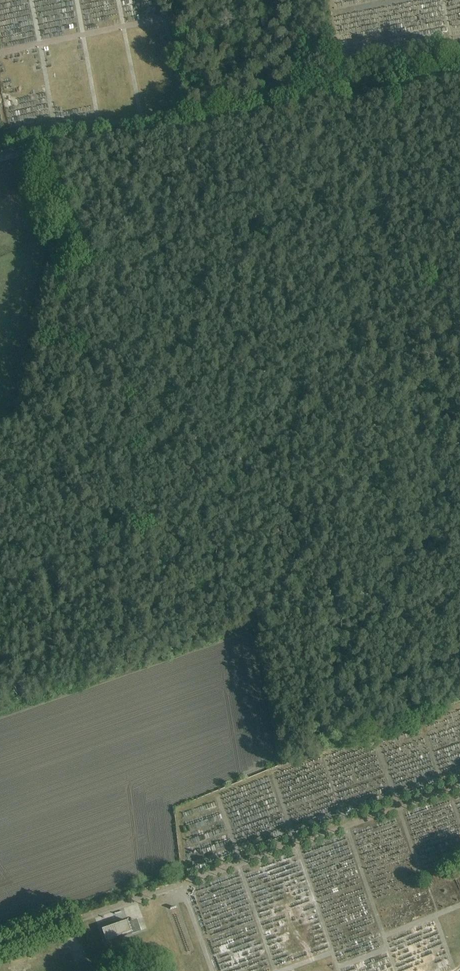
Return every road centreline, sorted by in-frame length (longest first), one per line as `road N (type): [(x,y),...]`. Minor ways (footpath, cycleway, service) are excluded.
road 1 (unclassified): [(0,159),(66,139),(227,119),(459,72)]

